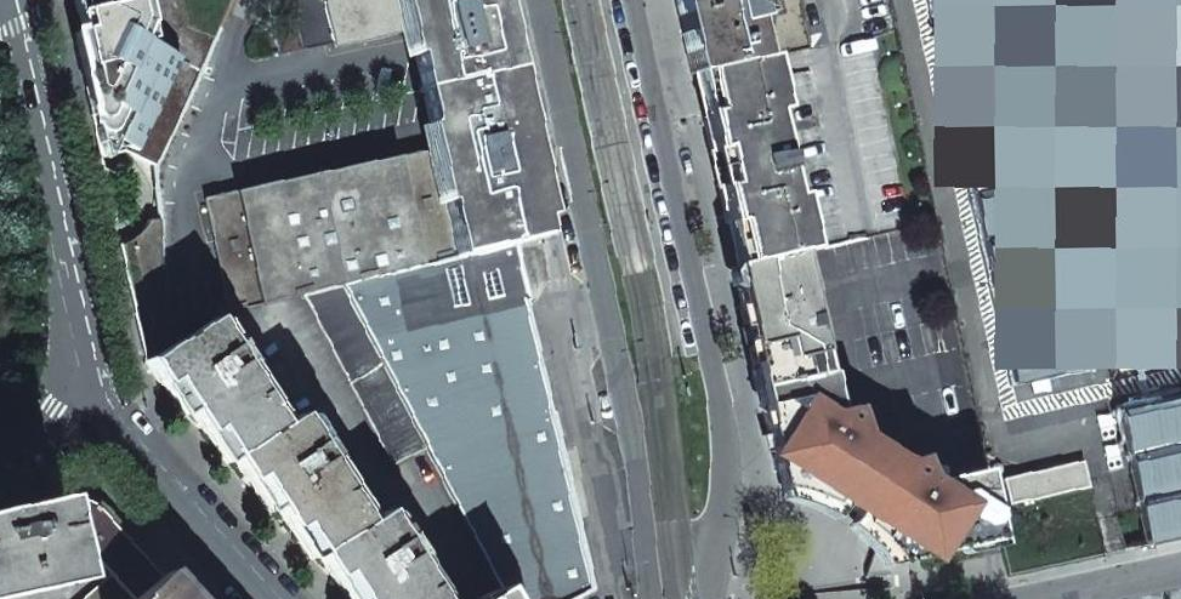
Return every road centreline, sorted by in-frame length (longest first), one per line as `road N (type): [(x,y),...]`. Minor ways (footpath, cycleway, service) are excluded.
road 1 (residential): [(692,598),(714,554),(729,467),(636,0)]
road 2 (residential): [(540,0),(636,470),(652,598)]
road 3 (residential): [(81,365),(10,28),(0,20)]
road 4 (residential): [(262,598),(103,417),(81,365)]
road 5 (residential): [(1180,565),(1007,598)]

